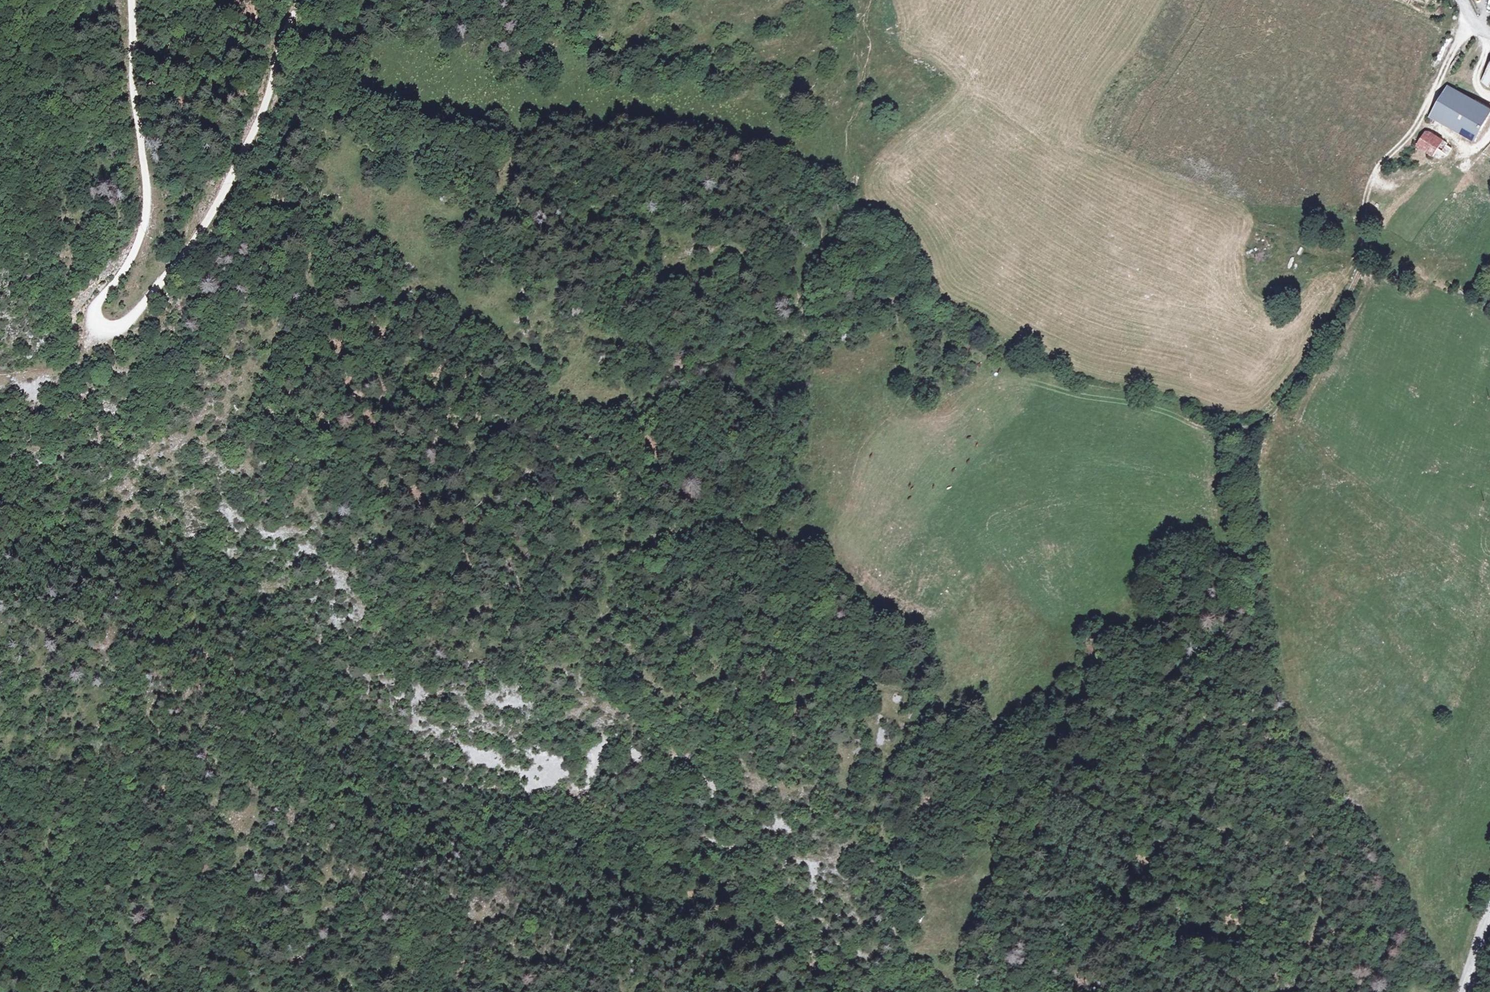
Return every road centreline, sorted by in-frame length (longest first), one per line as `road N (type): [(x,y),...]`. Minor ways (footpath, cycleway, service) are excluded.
road 1 (track): [(133,0),(144,220),(130,259),(94,303),(99,324),(110,330),(123,326),(183,260),(250,141),(285,33),(307,0)]
road 2 (track): [(1470,19),(1423,115),(1370,184),(1359,269),(1326,332),(1274,408),(1256,425),(1235,428)]

